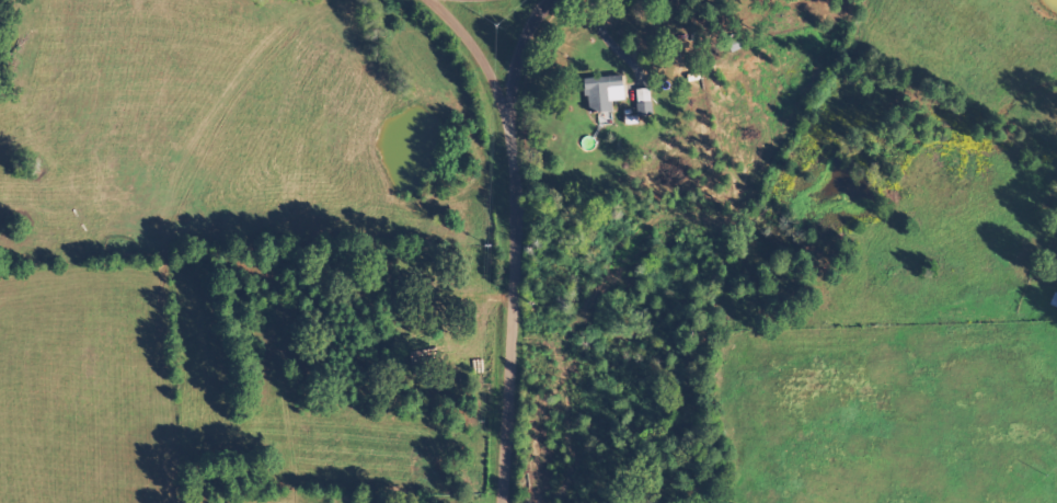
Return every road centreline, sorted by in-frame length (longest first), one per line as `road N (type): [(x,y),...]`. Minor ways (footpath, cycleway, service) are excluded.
road 1 (residential): [(515,502),(524,327),(496,199),(418,28)]

